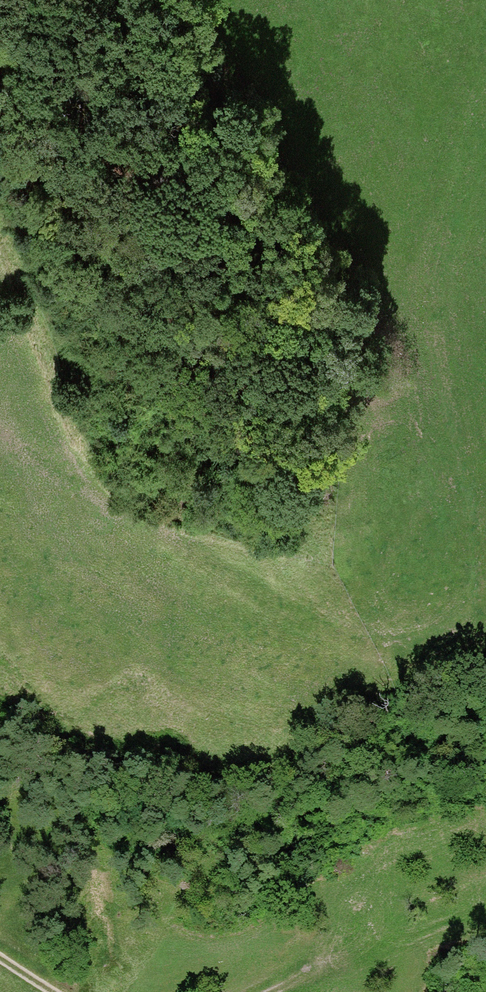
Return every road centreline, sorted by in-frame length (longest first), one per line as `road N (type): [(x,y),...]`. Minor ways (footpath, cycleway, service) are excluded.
road 1 (track): [(483,582),(461,617),(422,636),(364,642),(310,631),(159,549),(0,436)]
road 2 (track): [(485,125),(444,229),(431,290),(436,359),(481,540),(483,582)]
road 3 (track): [(485,913),(349,952)]

